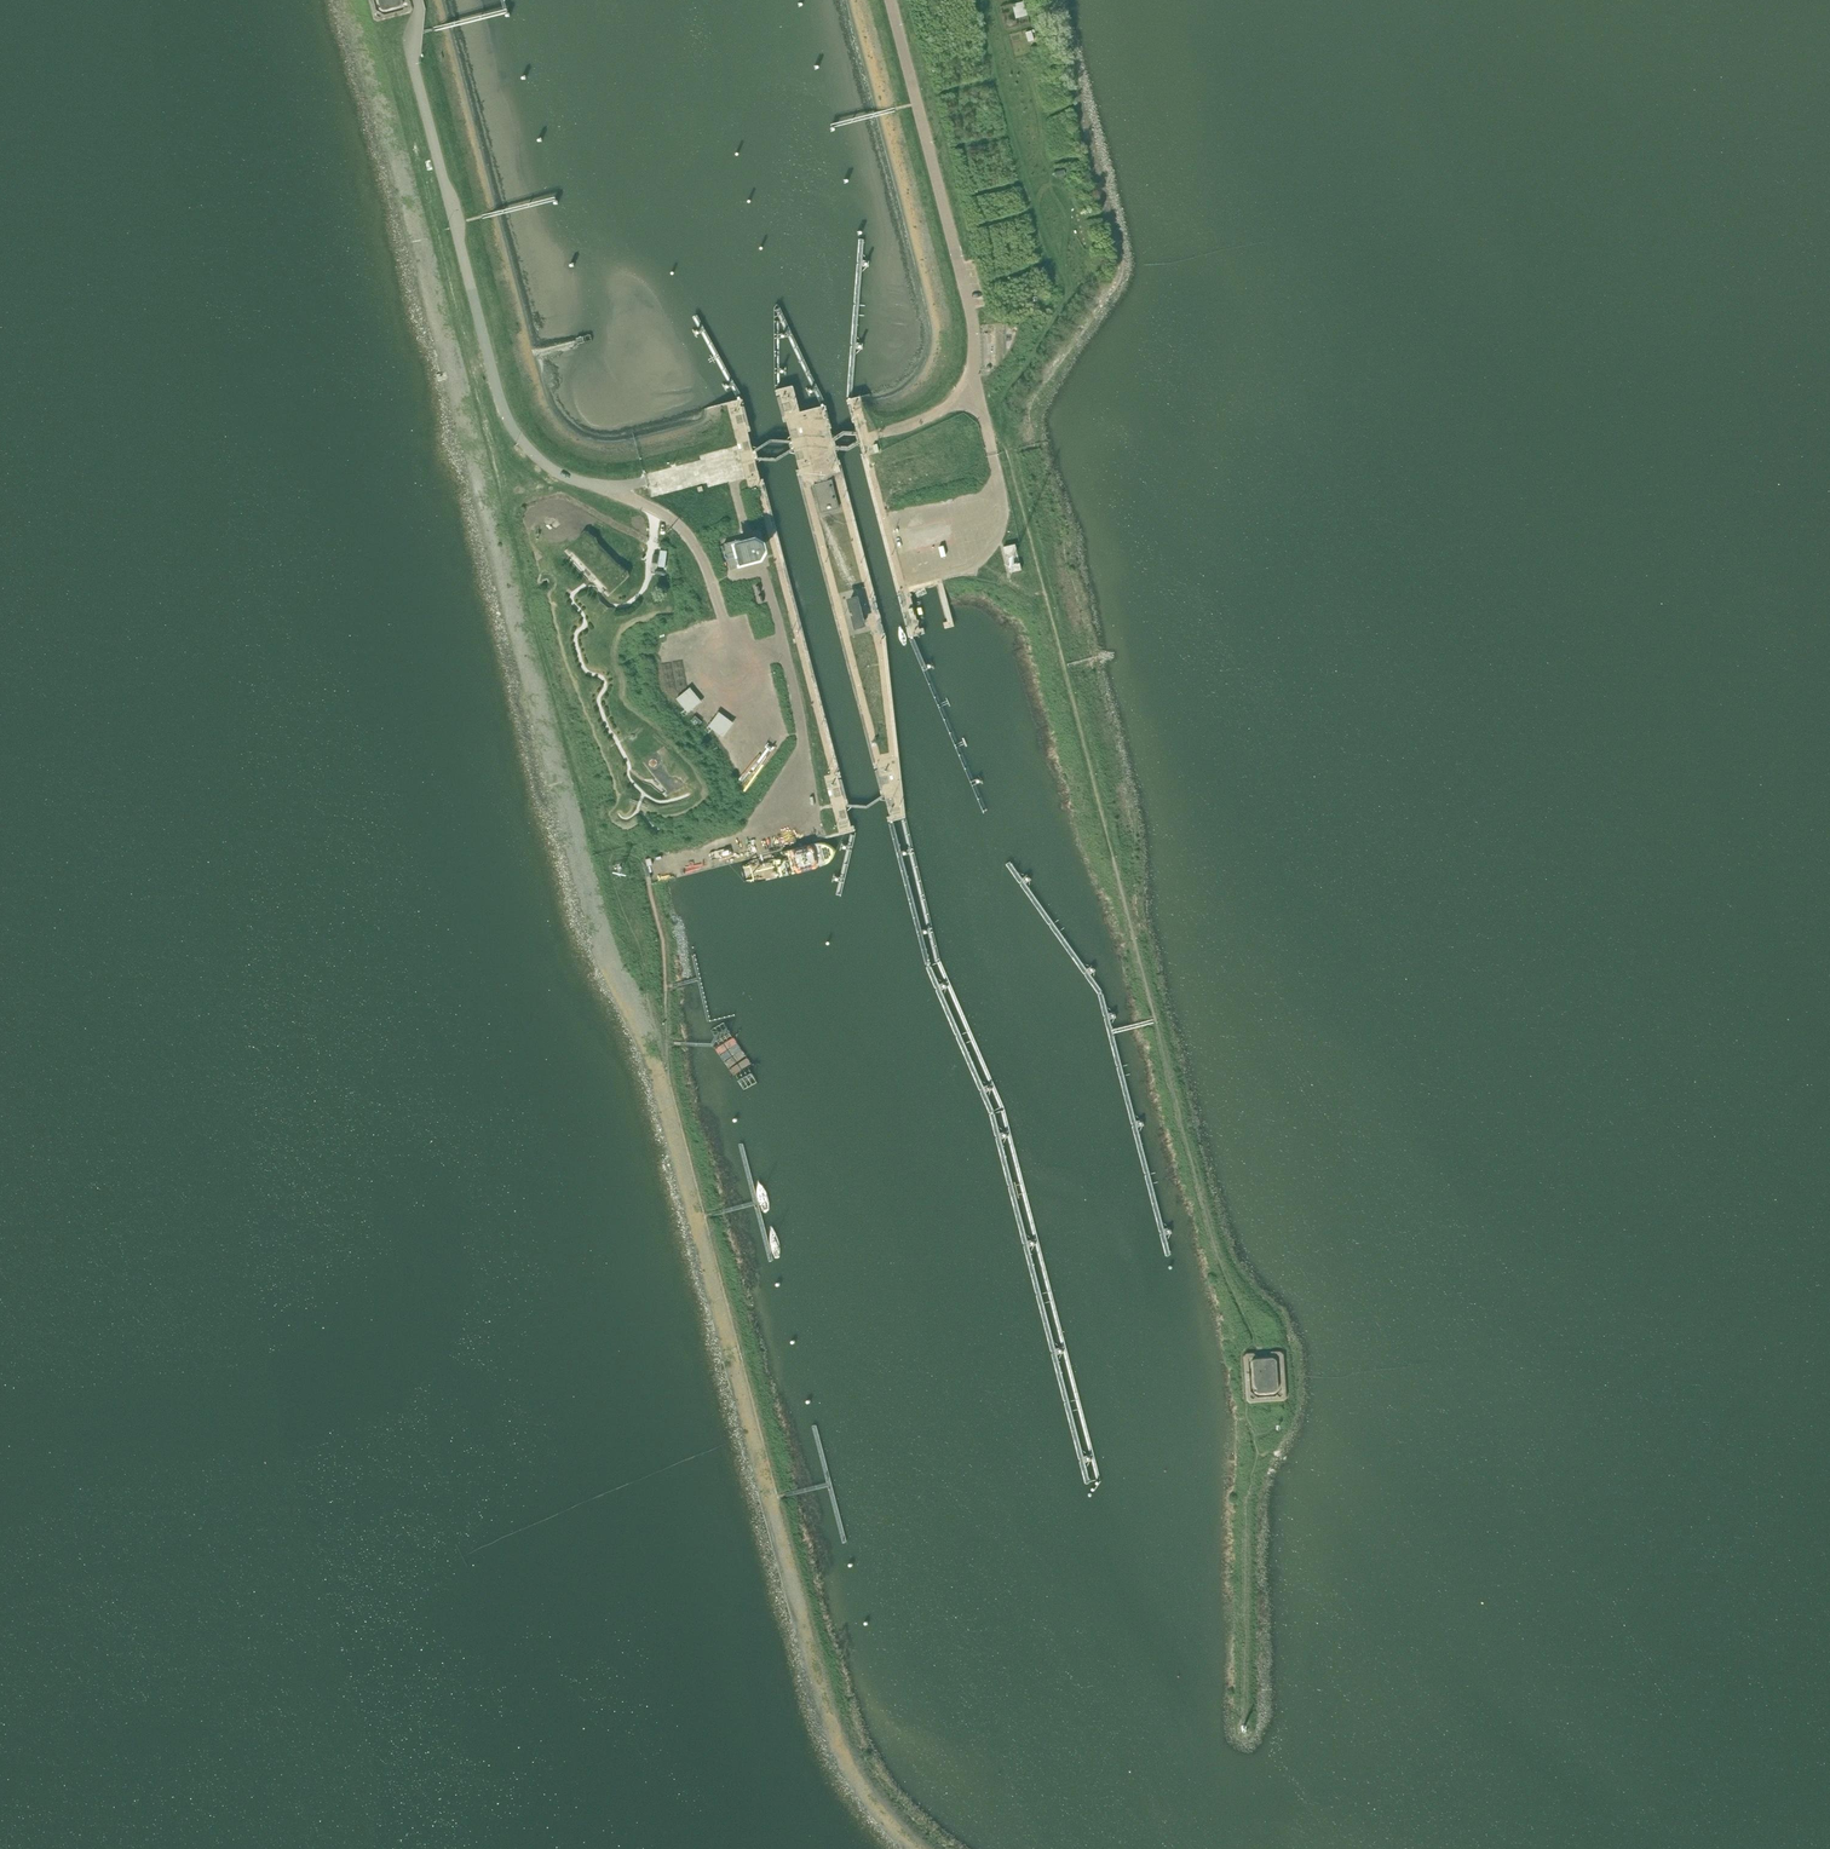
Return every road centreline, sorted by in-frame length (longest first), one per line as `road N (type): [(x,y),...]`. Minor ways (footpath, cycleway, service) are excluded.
road 1 (unclassified): [(971,388),(972,319),(890,0)]

